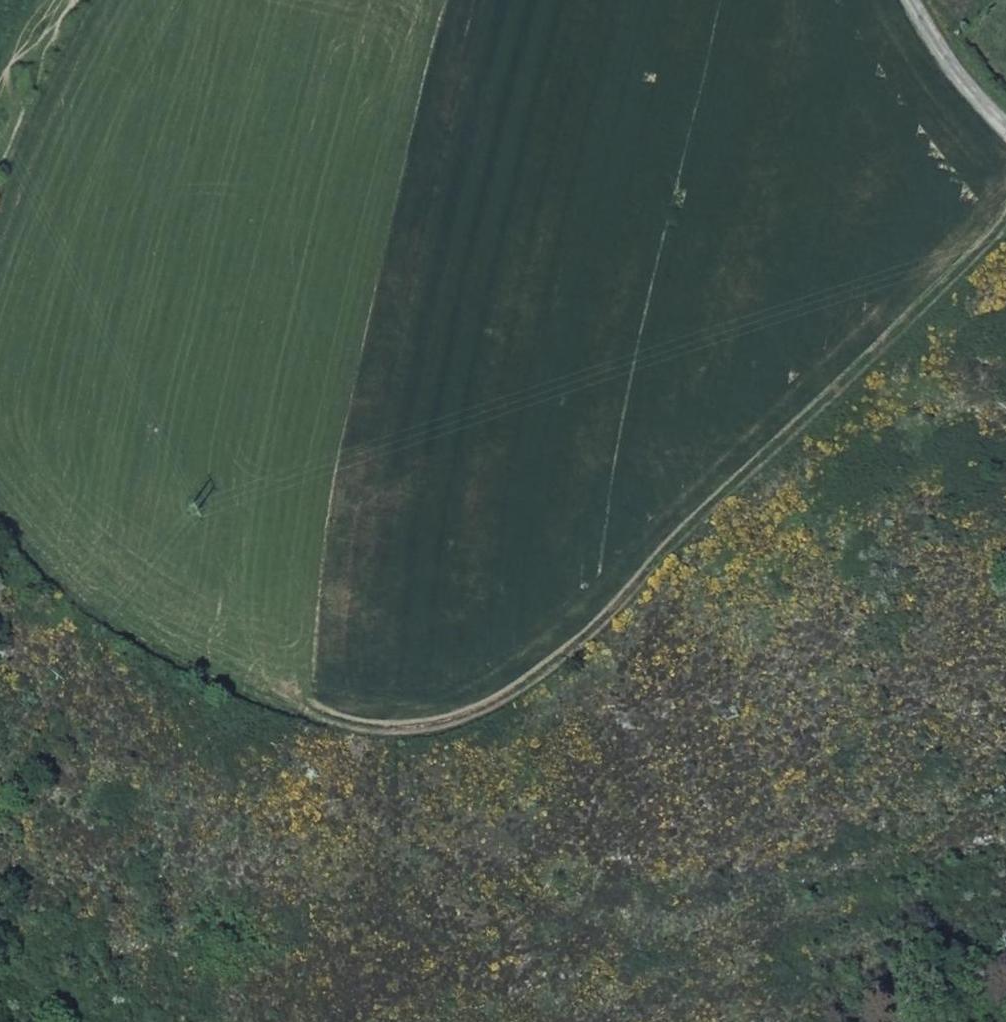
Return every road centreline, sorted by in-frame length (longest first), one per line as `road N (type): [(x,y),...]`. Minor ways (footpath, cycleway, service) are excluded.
road 1 (unclassified): [(911,0),(973,96),(1005,123)]

